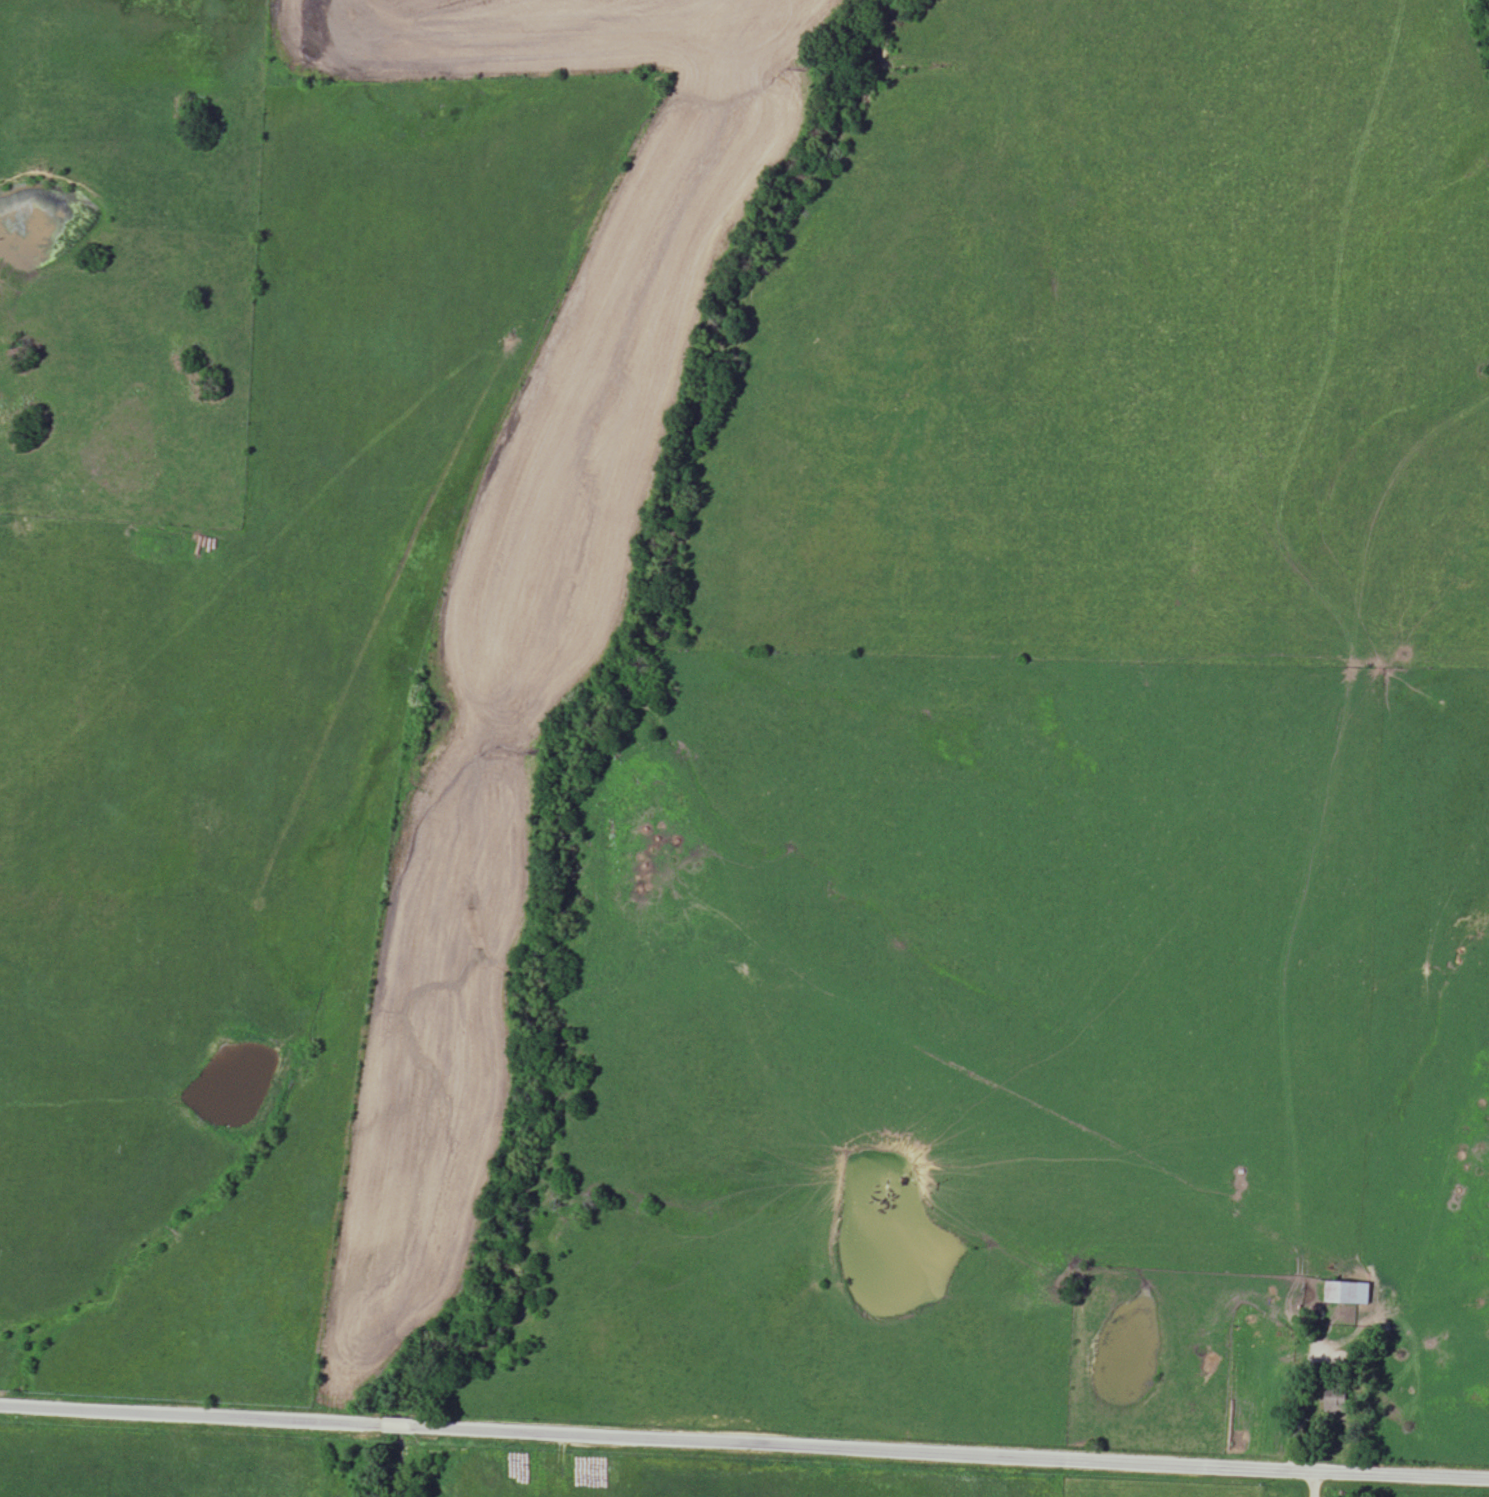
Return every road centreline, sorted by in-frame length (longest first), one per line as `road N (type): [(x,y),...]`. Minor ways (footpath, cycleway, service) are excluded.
road 1 (residential): [(1488,1479),(0,1407)]

